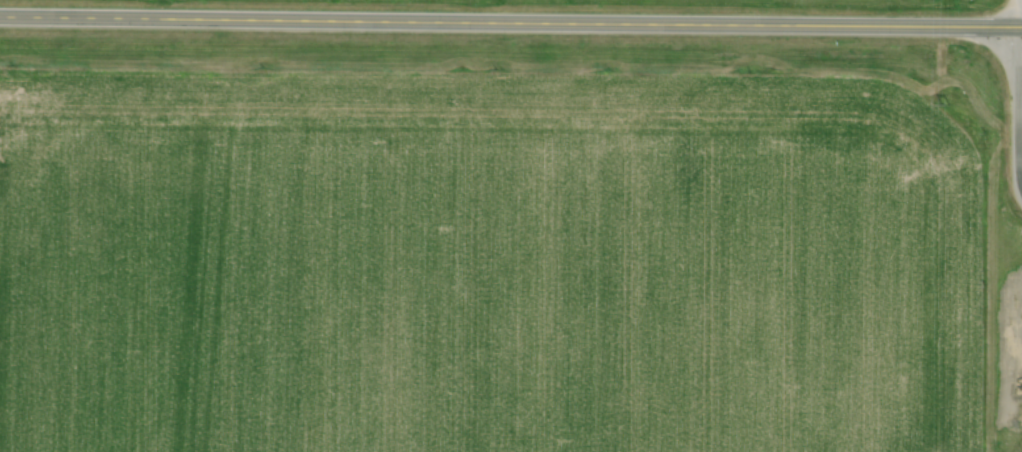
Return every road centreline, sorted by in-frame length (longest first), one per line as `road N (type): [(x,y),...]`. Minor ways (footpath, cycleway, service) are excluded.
road 1 (secondary): [(0,17),(1021,28)]

